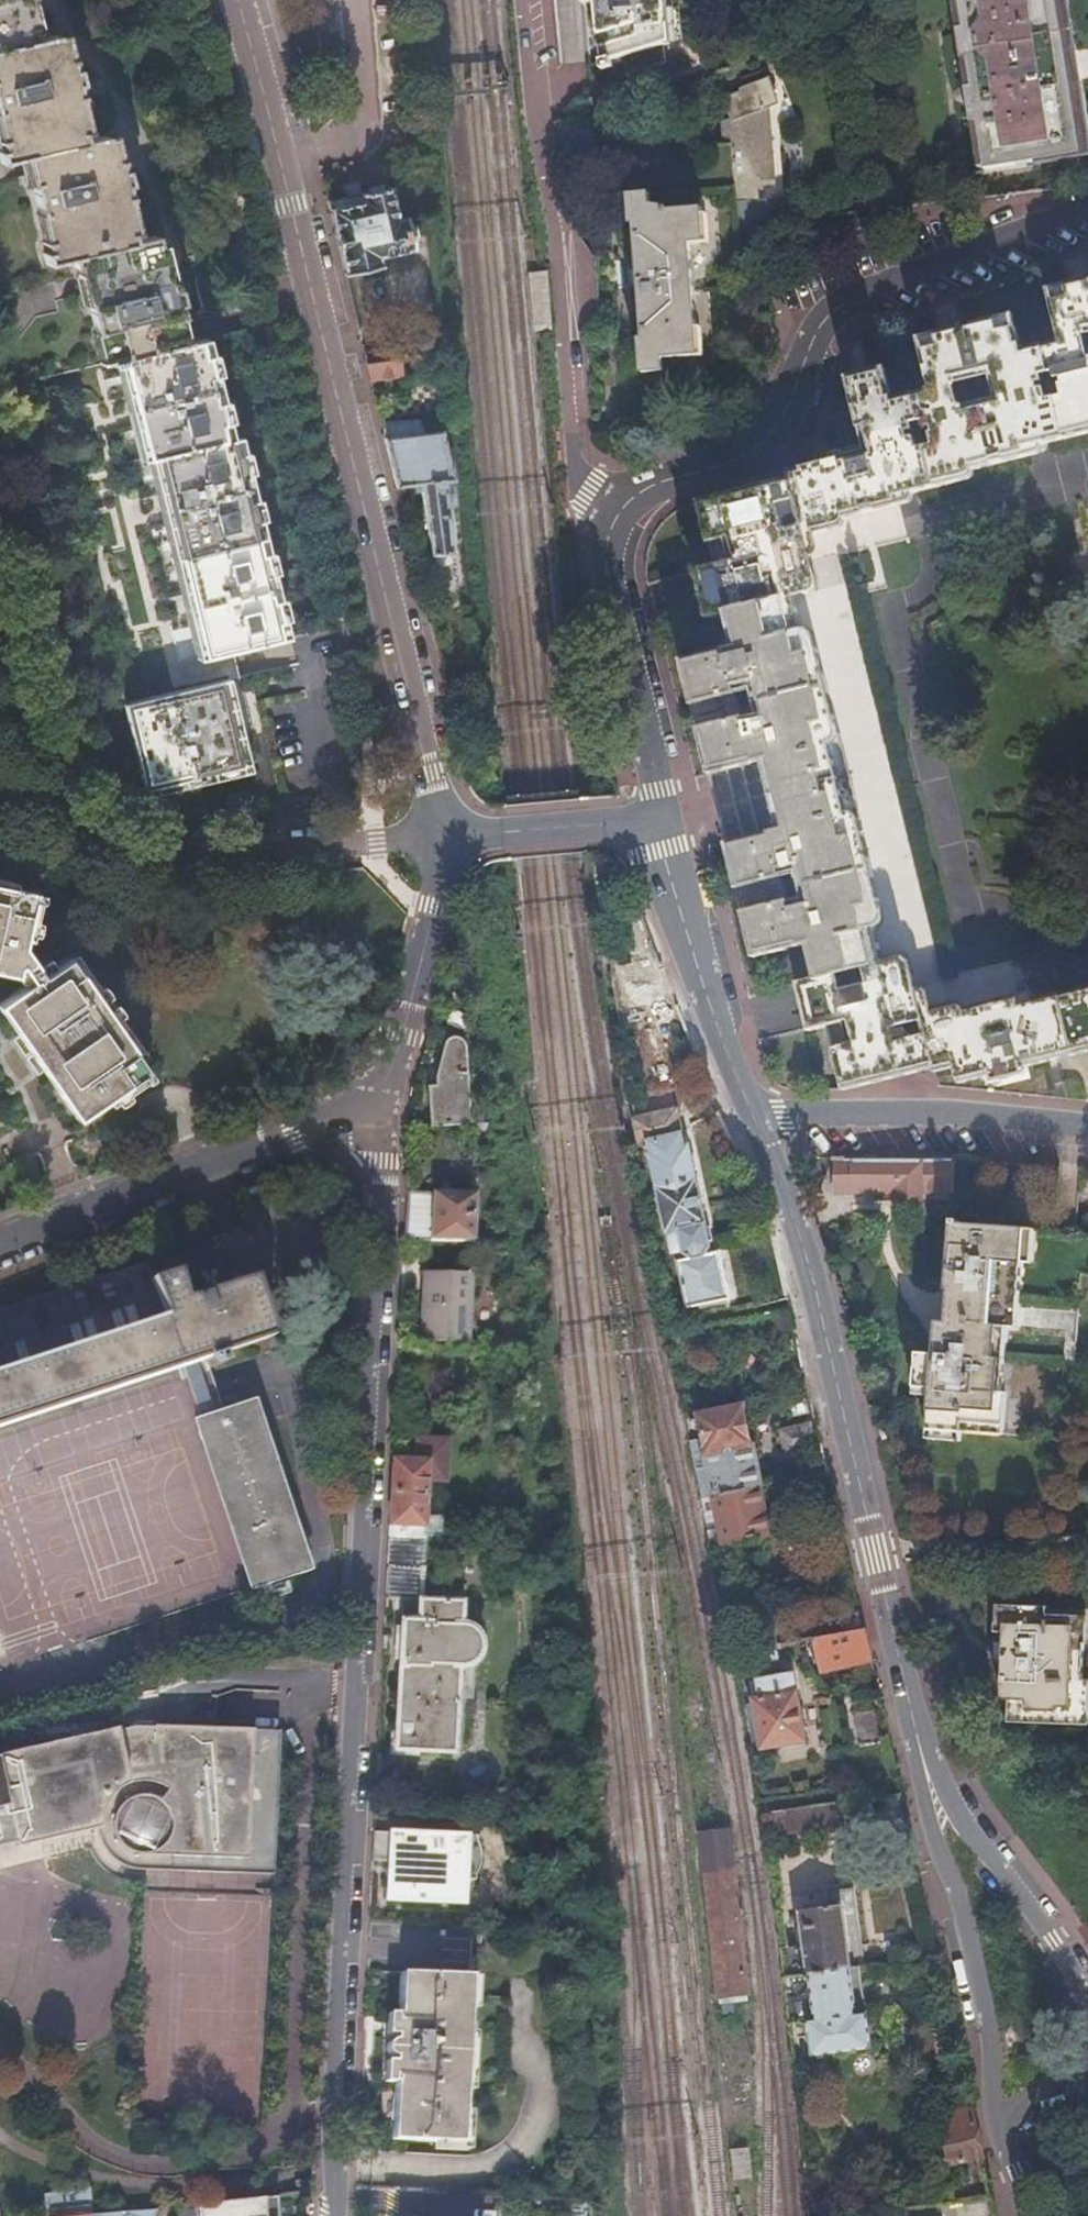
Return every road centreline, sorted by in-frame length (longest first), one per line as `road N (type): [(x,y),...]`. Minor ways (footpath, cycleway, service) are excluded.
road 1 (residential): [(389,1099),(323,2215)]
road 2 (secondary): [(238,0),(445,834)]
road 3 (secondary): [(754,1119),(809,1264),(923,1761)]
road 4 (residential): [(617,514),(655,486),(724,466),(756,447),(782,413),(818,328),(851,297),(1087,210)]
road 5 (residential): [(617,514),(574,464),(530,0)]
road 6 (residential): [(0,1247),(389,1099)]
road 7 (secondary): [(923,1761),(989,2021),(993,2124)]
road 8 (residential): [(1087,1128),(933,1113),(754,1119)]
road 9 (residential): [(653,829),(658,789),(605,562),(617,514)]
road 10 (secondary): [(653,829),(754,1119)]
road 11 (secondary): [(1087,2001),(1064,1948),(923,1761)]
road 12 (residential): [(448,837),(389,1099)]
road 13 (secondary): [(448,837),(622,822),(653,829)]
road 14 (residential): [(261,850),(445,834)]

